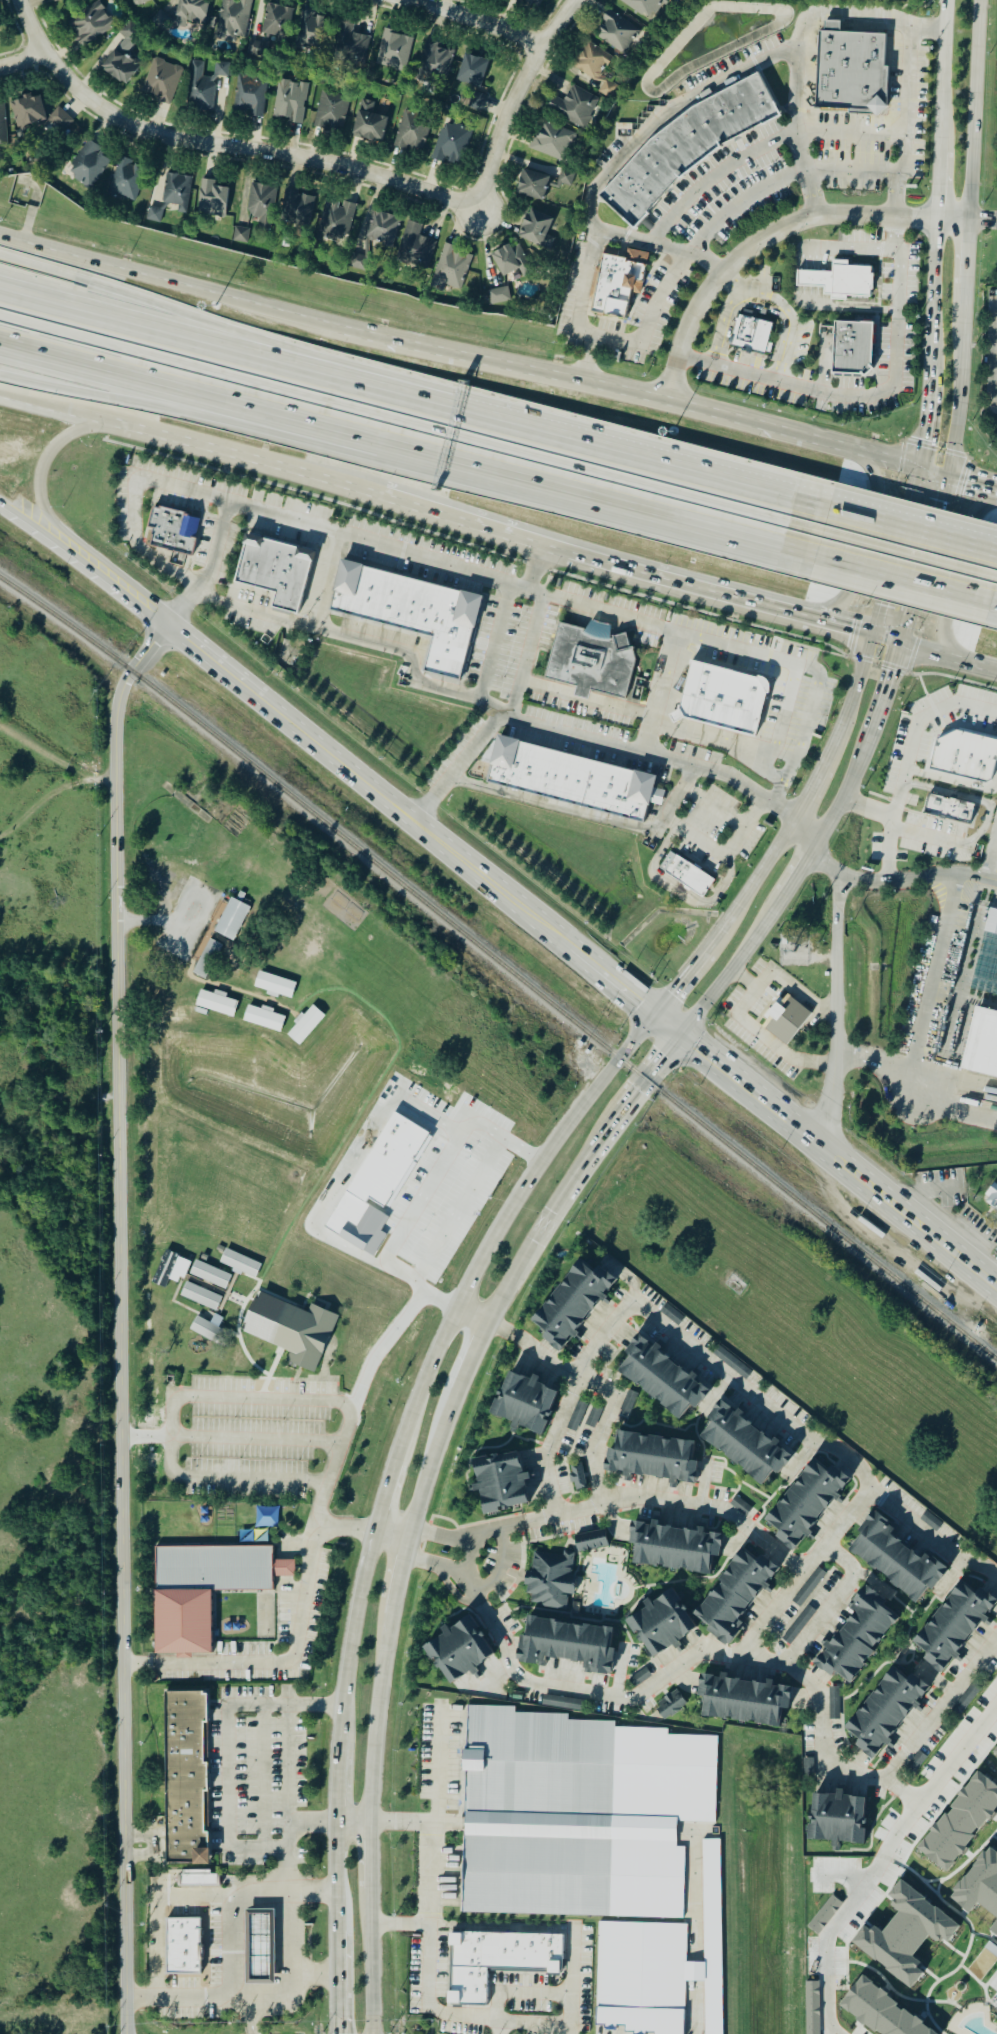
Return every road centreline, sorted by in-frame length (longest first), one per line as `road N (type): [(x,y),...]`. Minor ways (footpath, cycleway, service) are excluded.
road 1 (tertiary): [(127,2033),(117,715),(131,672),(167,623)]
road 2 (motorway): [(818,503),(211,342)]
road 3 (secondary): [(920,466),(340,323)]
road 4 (residential): [(478,218),(353,170),(194,149),(113,123),(49,60),(24,0)]
road 5 (secondary): [(658,1013),(507,1213),(429,1368),(395,1463)]
road 6 (motorway): [(313,417),(805,547)]
road 7 (secondary): [(381,500),(784,619)]
road 8 (tertiary): [(574,946),(259,697)]
road 9 (secondary): [(340,323),(0,235)]
road 10 (motorway): [(0,334),(313,417)]
road 11 (motorway): [(0,374),(175,412),(313,417)]
road 12 (residential): [(812,1138),(828,1112),(835,1060),(840,872),(813,852)]
road 13 (secondary): [(121,422),(381,500)]
road 14 (residential): [(577,0),(509,100),(478,218)]
road 15 (tertiary): [(996,1286),(812,1138)]
road 16 (motorway): [(211,342),(118,290),(0,254)]
road 17 (secondary): [(784,619),(828,610),(843,595),(877,492),(848,449)]
road 18 (secondary): [(967,220),(978,0)]
road 19 (secondary): [(375,1533),(346,1677),(341,1749)]
road 20 (motorway): [(211,342),(0,285)]
road 21 (secondary): [(377,1820),(395,1617)]
road 22 (secondary): [(946,475),(964,280)]
road 23 (motorway): [(805,547),(991,595)]
road 24 (primary): [(996,500),(973,518),(944,627),(971,663)]
road 25 (motorway): [(996,549),(818,503)]
road 26 (secondary): [(920,466),(871,641)]
road 27 (secondary): [(897,648),(946,475)]
road 28 (tertiary): [(61,543),(63,529),(42,498),(46,456),(79,429),(121,422)]
road 29 (secondary): [(685,1037),(785,895)]
road 30 (secondary): [(794,816),(704,952)]
road 31 (tertiary): [(812,1138),(685,1037)]
road 32 (secondary): [(412,1544),(464,1391)]
road 33 (secondary): [(946,0),(939,153)]
road 34 (secondary): [(931,323),(920,466)]
road 35 (secondary): [(377,2033),(378,1890)]
road 36 (secondary): [(491,1329),(550,1209)]
road 37 (secondary): [(871,641),(820,764)]
road 38 (tertiary): [(167,623),(61,543)]
road 39 (secondary): [(0,390),(121,422)]
road 40 (residential): [(538,52),(426,0)]

